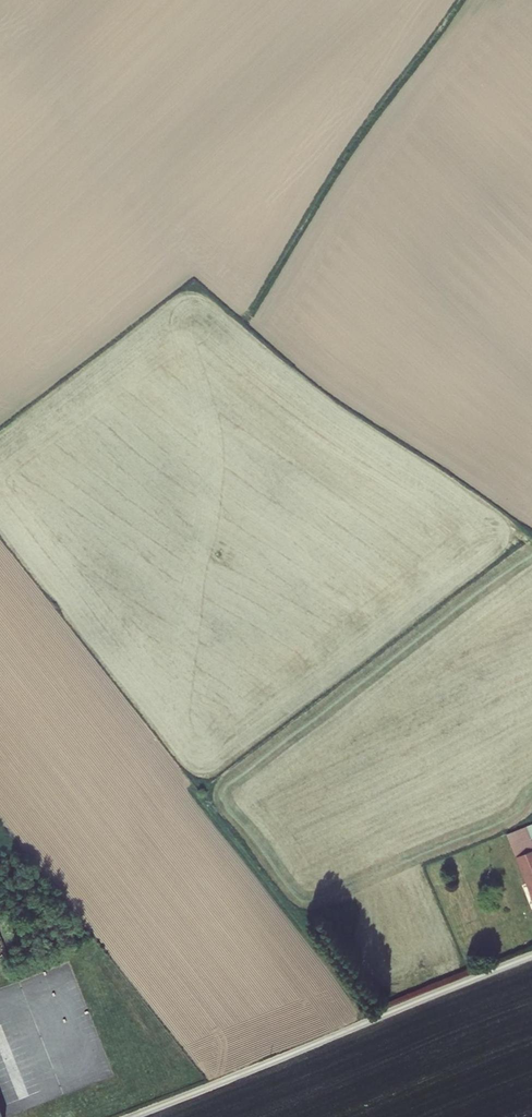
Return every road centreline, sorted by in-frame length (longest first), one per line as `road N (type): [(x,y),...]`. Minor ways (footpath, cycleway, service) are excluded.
road 1 (unclassified): [(133,1116),(531,964)]

